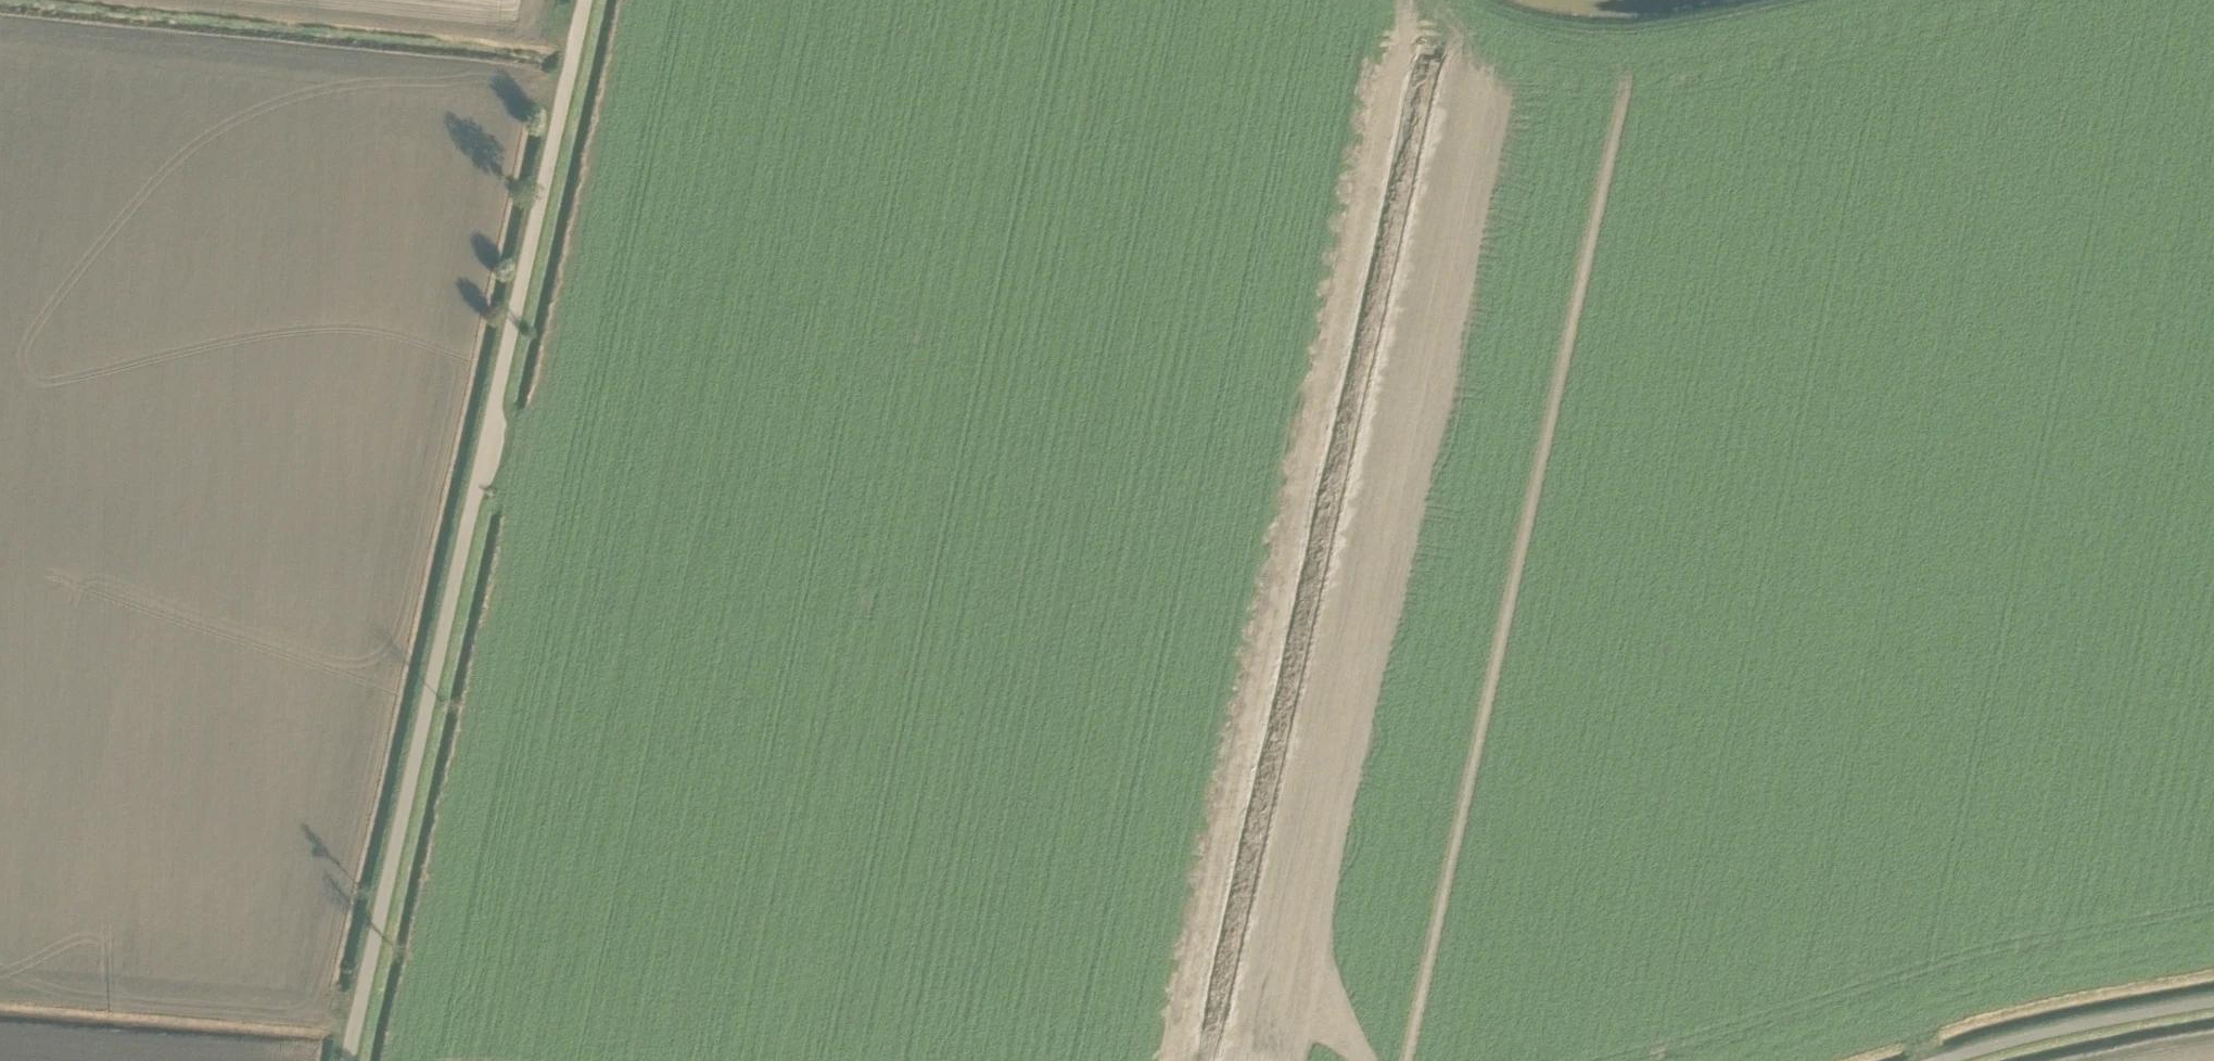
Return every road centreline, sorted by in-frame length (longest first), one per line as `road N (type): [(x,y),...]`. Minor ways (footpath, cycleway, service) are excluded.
road 1 (unclassified): [(349,1060),(584,0)]
road 2 (unclassified): [(1938,1060),(2035,1033),(2213,1001)]

